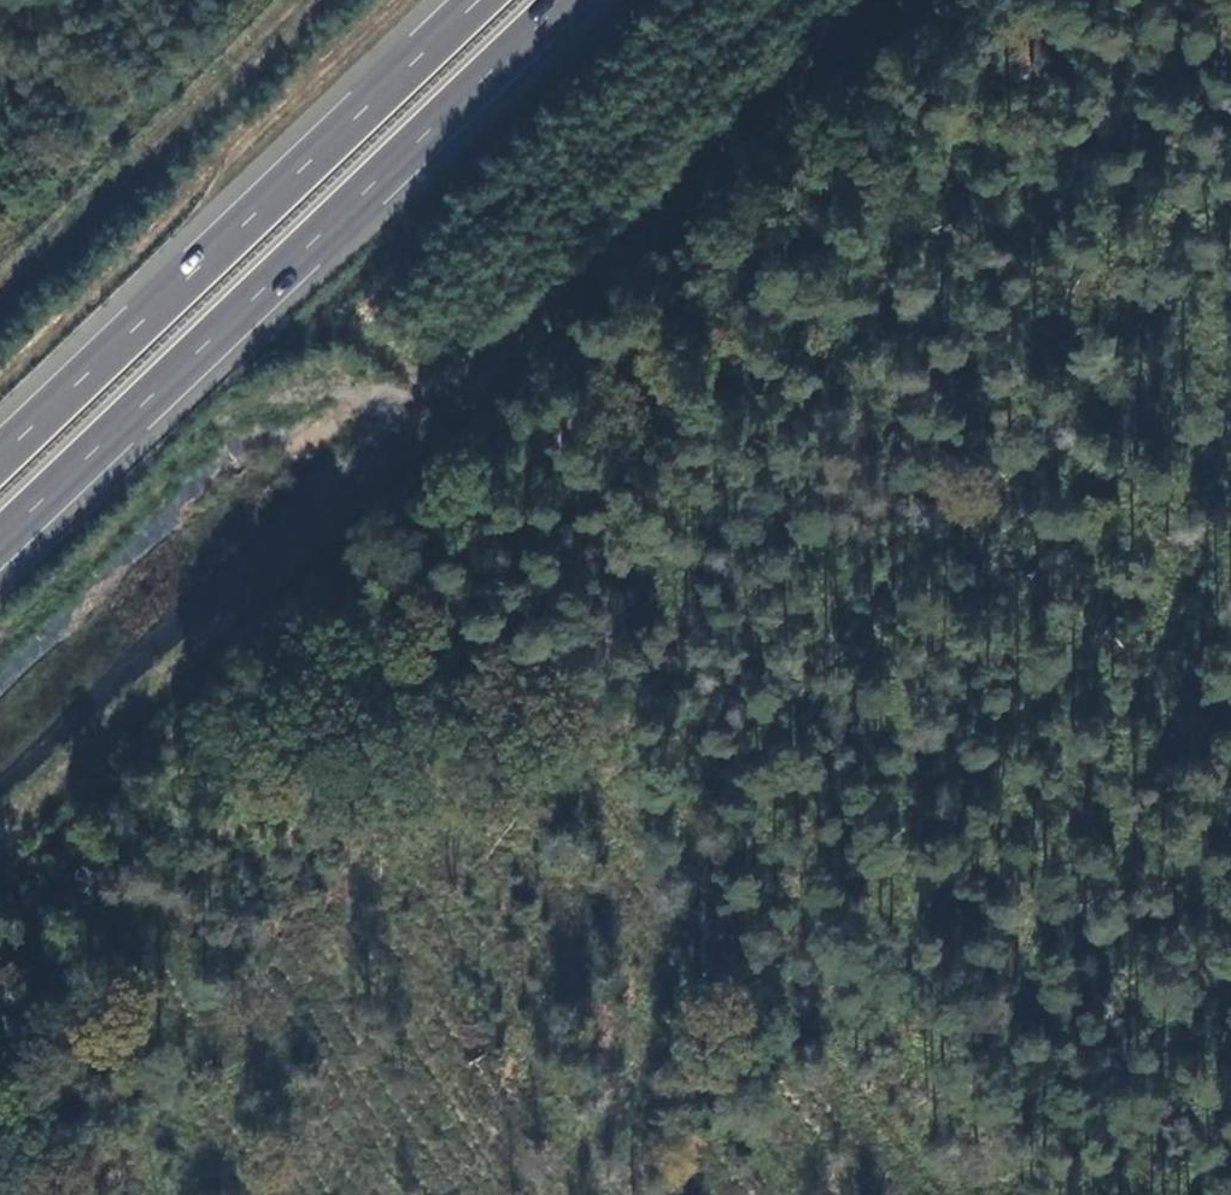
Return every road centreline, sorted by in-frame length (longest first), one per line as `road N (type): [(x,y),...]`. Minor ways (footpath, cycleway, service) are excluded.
road 1 (motorway): [(0,544),(570,0)]
road 2 (motorway): [(480,0),(0,458)]
road 3 (track): [(870,0),(432,407)]

